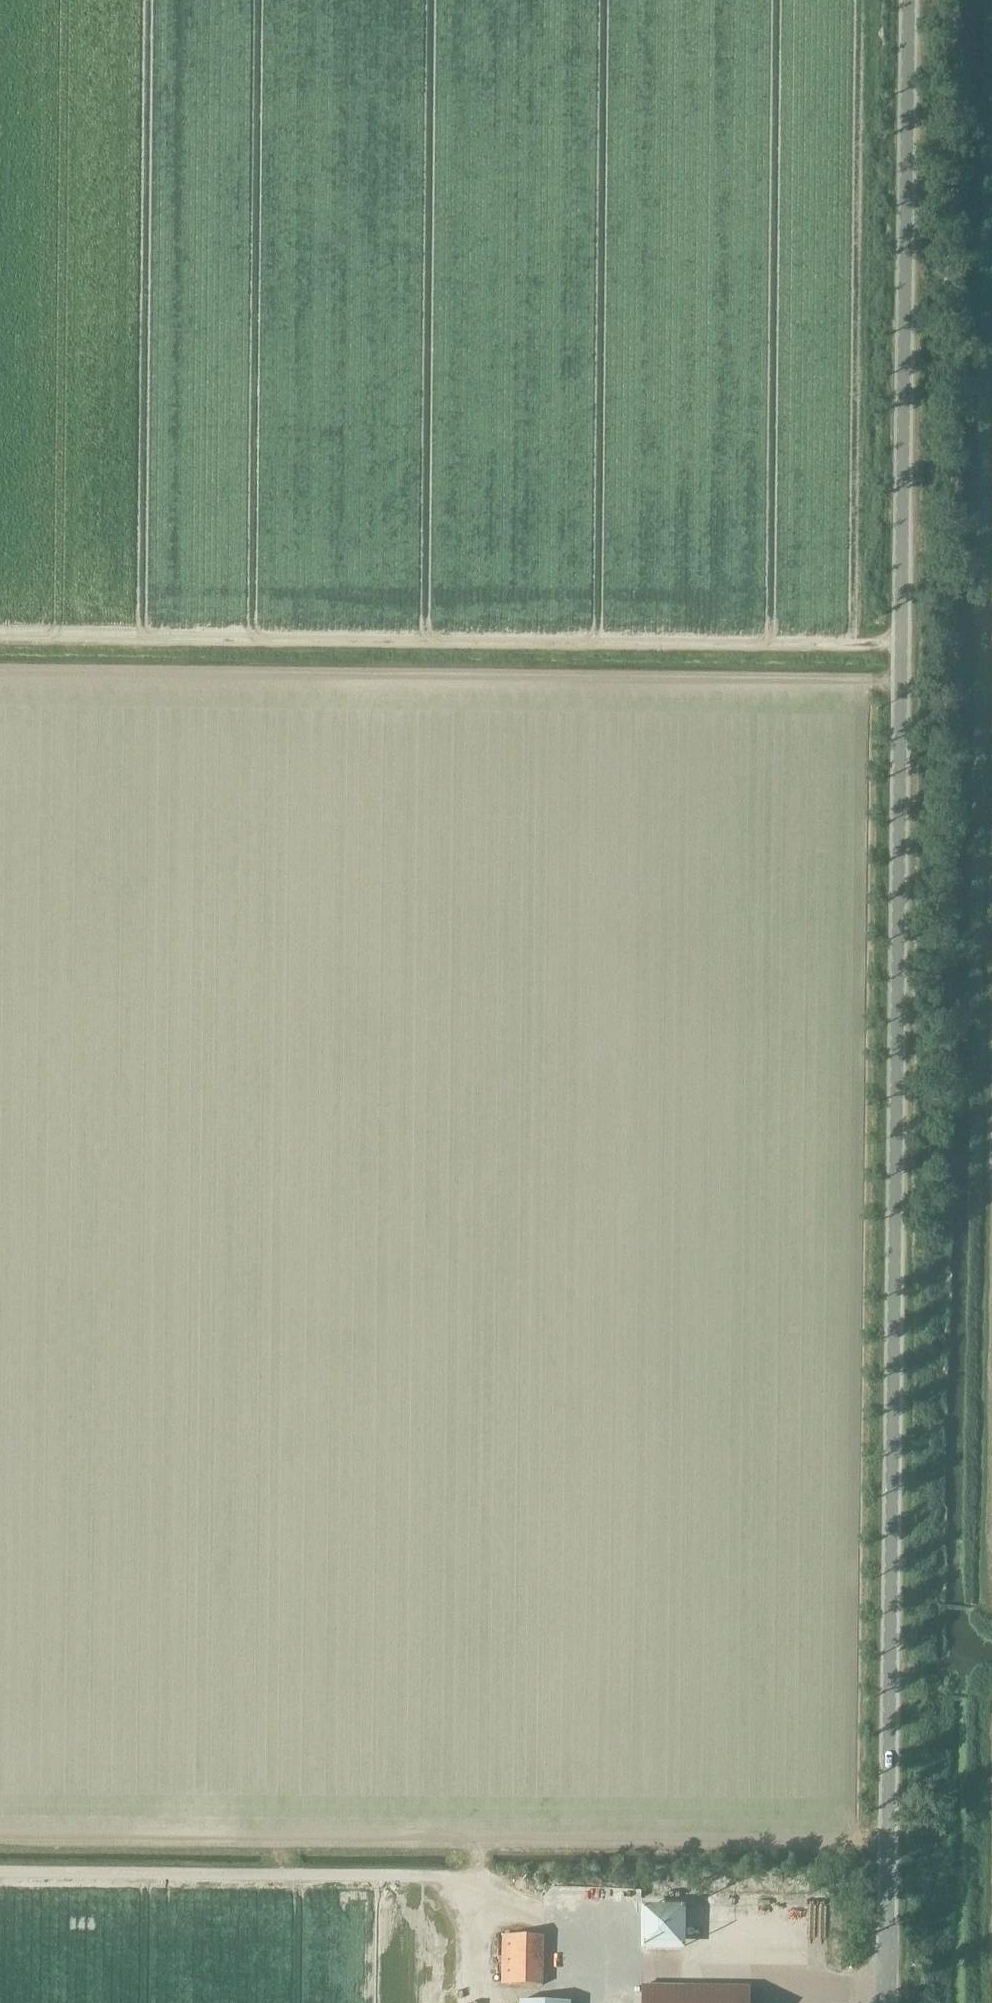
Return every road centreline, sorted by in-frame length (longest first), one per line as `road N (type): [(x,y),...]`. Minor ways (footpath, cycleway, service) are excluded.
road 1 (unclassified): [(887,2002),(909,0)]

